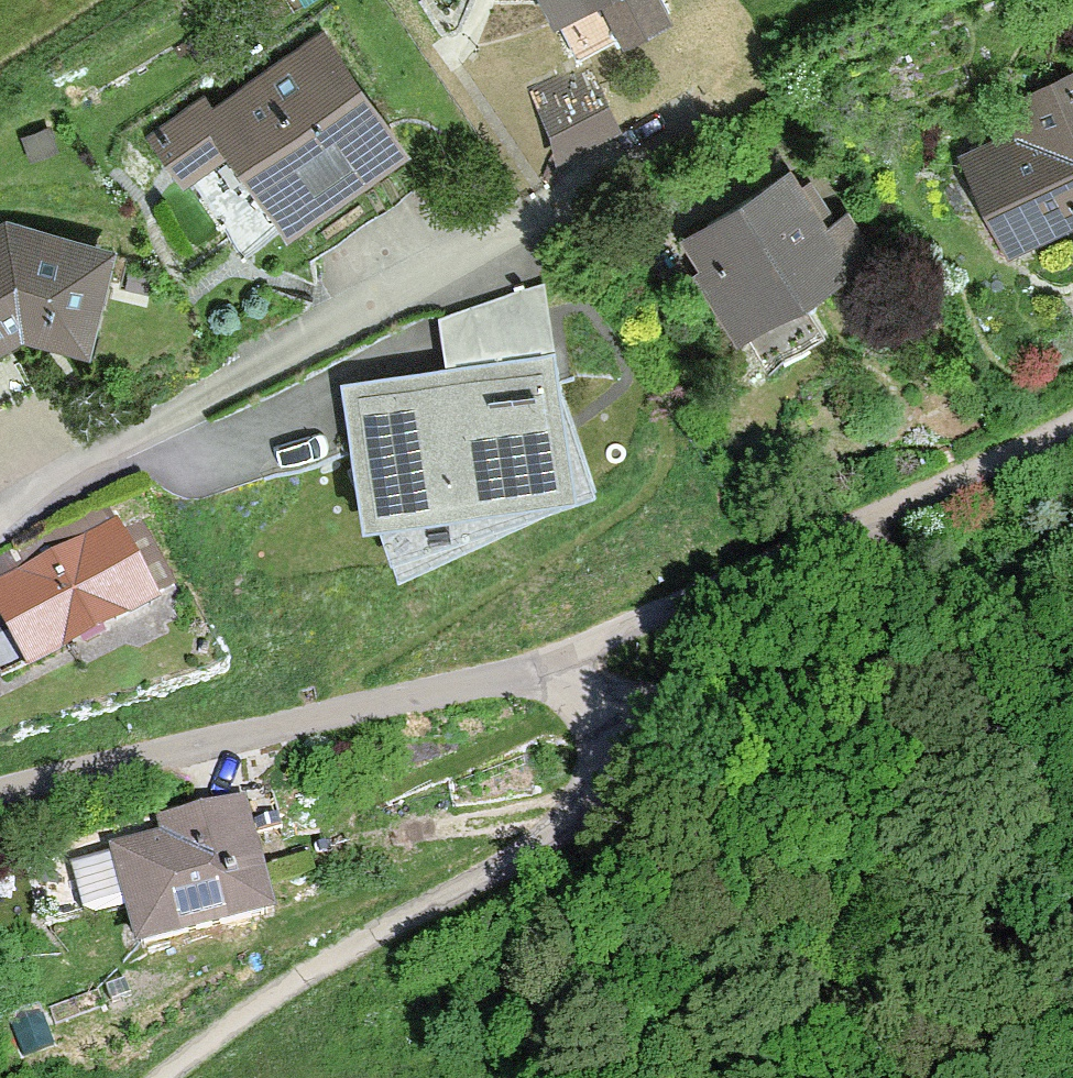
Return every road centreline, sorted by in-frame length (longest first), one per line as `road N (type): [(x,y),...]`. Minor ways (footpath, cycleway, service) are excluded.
road 1 (residential): [(0,529),(83,468),(656,157)]
road 2 (residential): [(167,1077),(241,1018),(390,927),(598,815),(613,762),(604,696),(541,674)]
road 3 (residential): [(1072,425),(541,674)]
road 4 (residential): [(541,674),(441,687),(0,796)]
road 5 (track): [(1072,659),(803,707),(604,696)]

